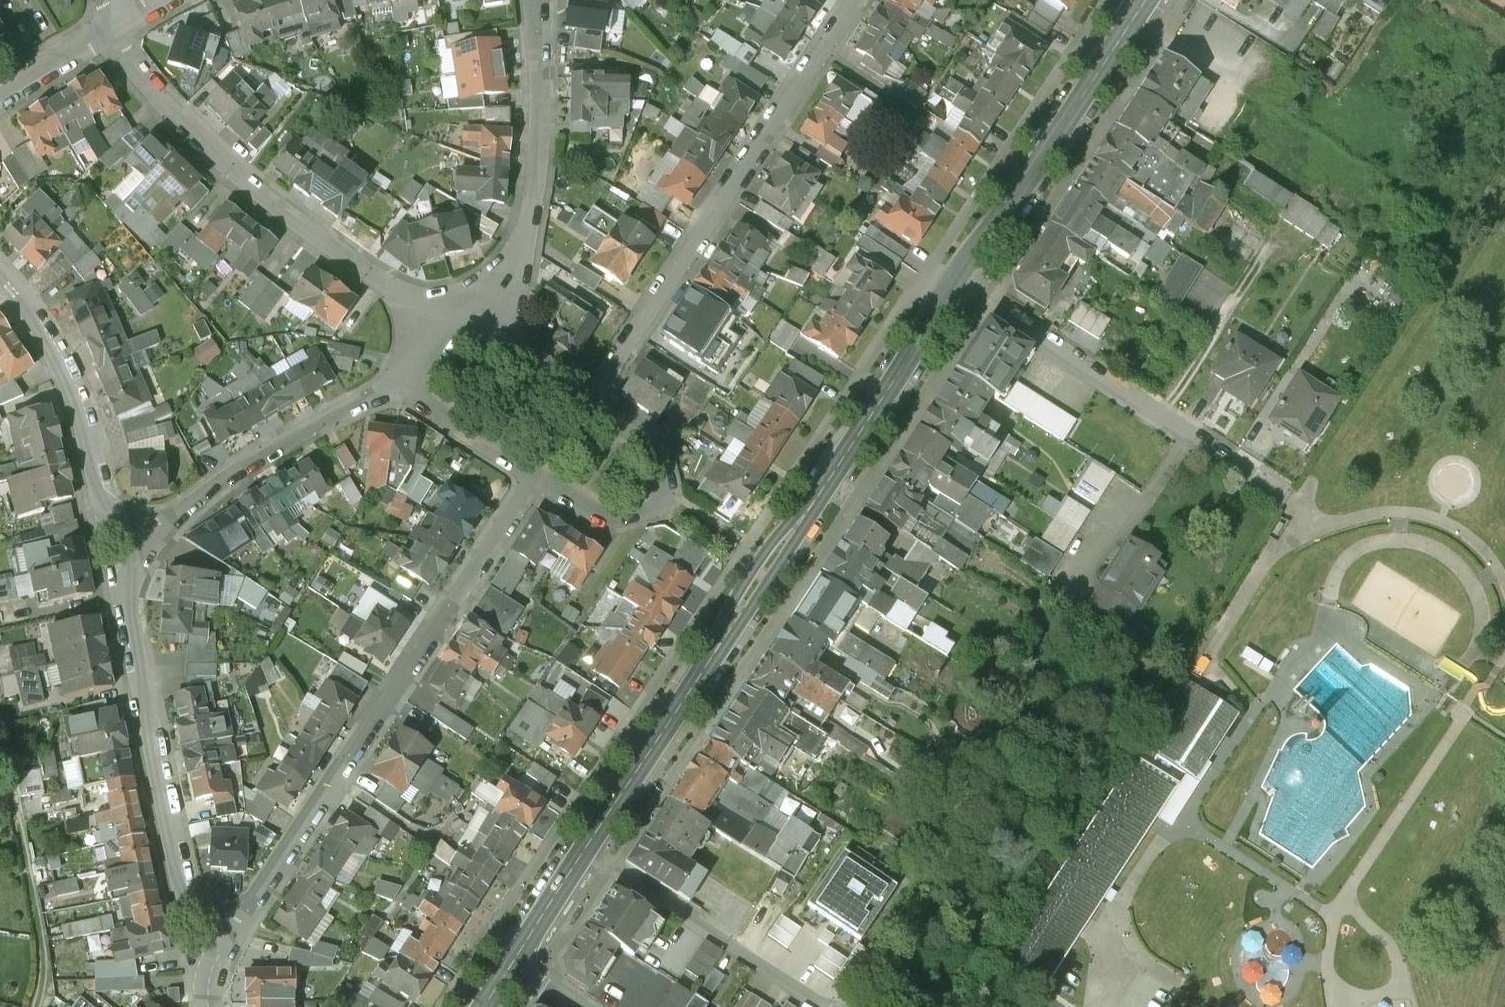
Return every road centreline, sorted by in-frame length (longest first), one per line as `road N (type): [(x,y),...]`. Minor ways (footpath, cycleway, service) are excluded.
road 1 (primary): [(1145,0),(1029,178),(950,280),(867,422),(585,849)]
road 2 (residential): [(204,976),(455,589),(538,477)]
road 3 (residential): [(591,394),(854,0)]
road 4 (residential): [(111,30),(143,92),(228,185),(440,340)]
road 5 (residential): [(204,976),(116,567)]
road 6 (residential): [(116,567),(194,493),(394,380)]
road 7 (residential): [(471,306),(495,280),(538,188),(547,132),(539,0)]
road 8 (residential): [(116,567),(83,411),(59,353),(0,279)]
road 9 (residential): [(585,849),(832,1006)]
road 10 (residential): [(538,477),(594,508),(626,512),(664,495),(666,473),(656,454),(591,394)]
road 11 (residential): [(394,380),(538,477)]
road 12 (residential): [(591,394),(471,306)]
road 13 (primary): [(585,849),(511,964)]
road 14 (residential): [(111,30),(0,98)]

